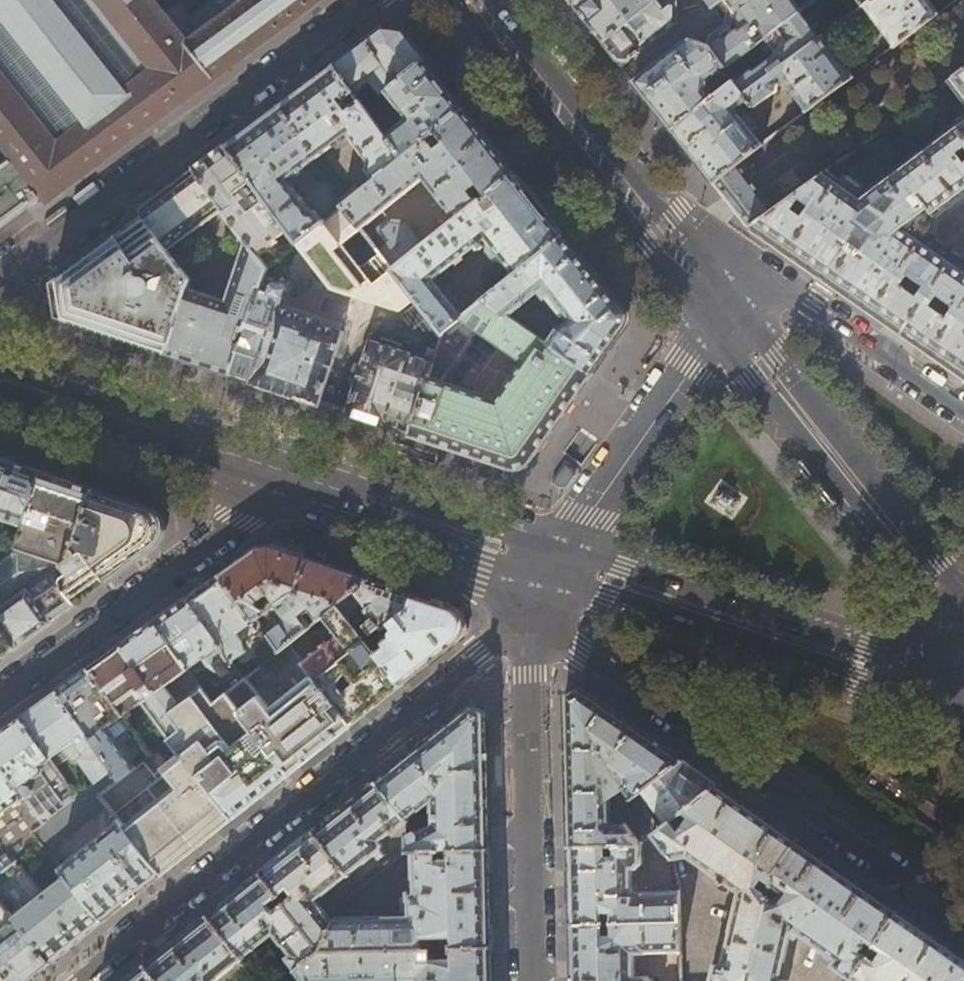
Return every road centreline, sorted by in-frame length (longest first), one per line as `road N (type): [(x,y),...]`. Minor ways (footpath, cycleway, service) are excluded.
road 1 (residential): [(530,619),(70,980)]
road 2 (residential): [(530,619),(963,924)]
road 3 (residential): [(0,276),(372,0)]
road 4 (secondary): [(560,565),(963,697)]
road 5 (primary): [(723,315),(475,0)]
road 6 (primary): [(963,620),(723,315)]
road 7 (residential): [(0,693),(293,477)]
road 8 (residential): [(538,980),(530,619)]
road 9 (secondary): [(0,378),(293,477)]
road 10 (residential): [(723,315),(560,565)]
road 11 (secondary): [(293,477),(560,565)]
road 12 (residential): [(963,410),(814,304),(770,297),(723,315)]

